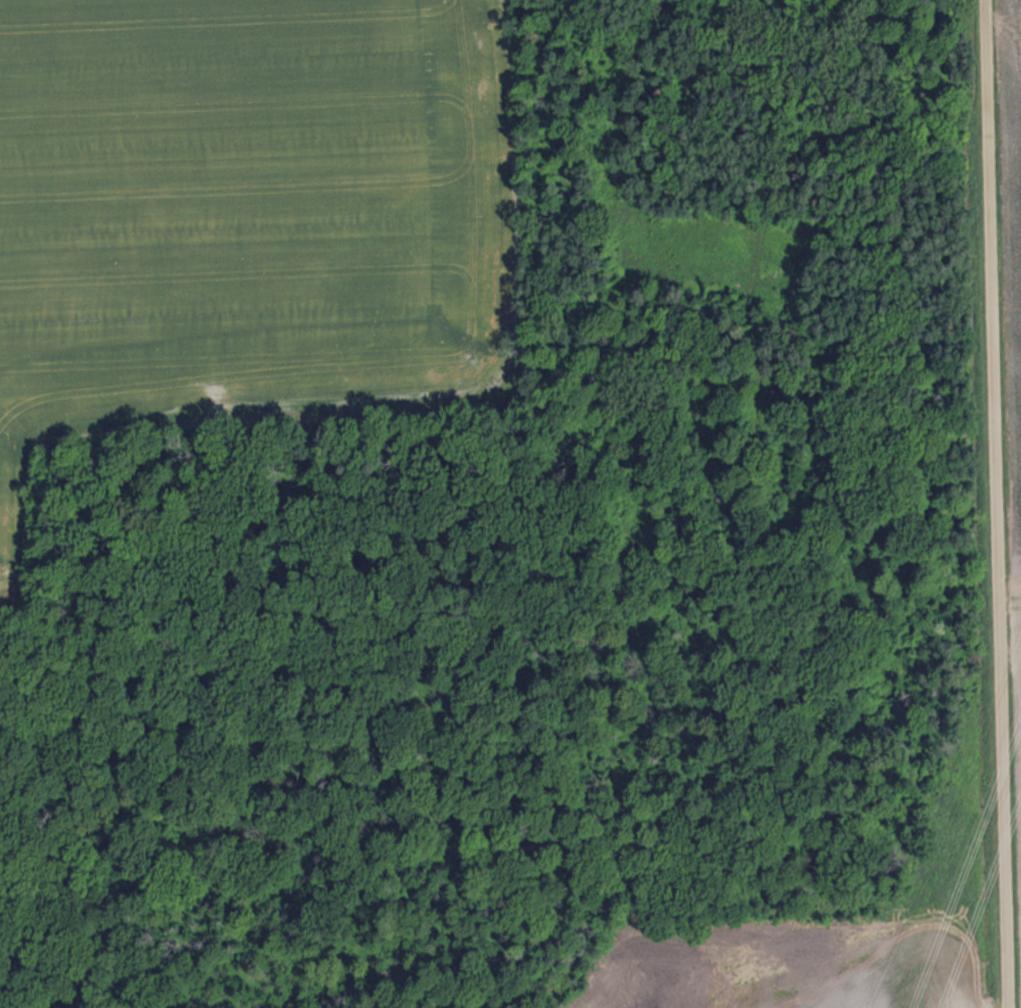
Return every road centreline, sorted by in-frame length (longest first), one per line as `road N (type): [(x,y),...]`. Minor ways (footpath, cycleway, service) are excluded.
road 1 (residential): [(1004,1007),(982,0)]

